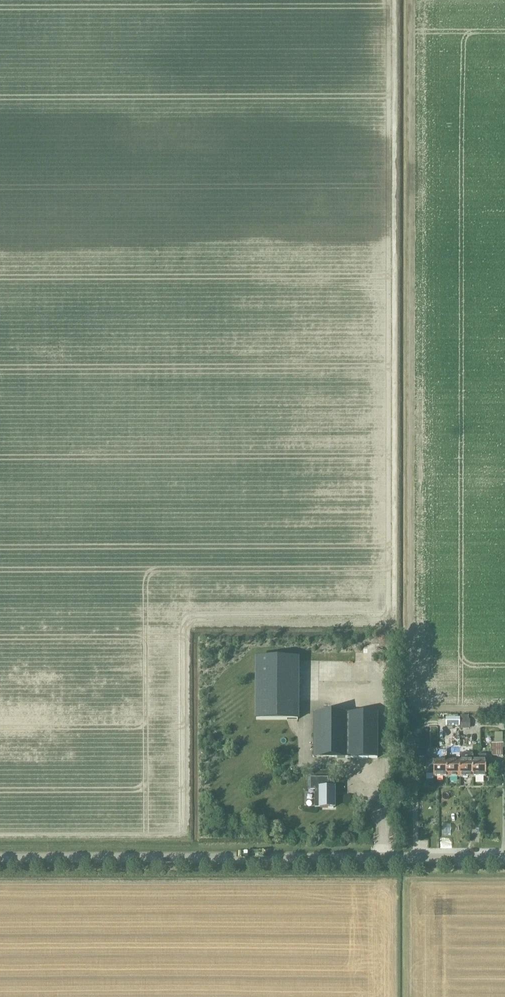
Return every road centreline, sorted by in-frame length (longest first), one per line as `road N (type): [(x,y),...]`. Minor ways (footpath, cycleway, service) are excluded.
road 1 (unclassified): [(504,857),(0,857)]

